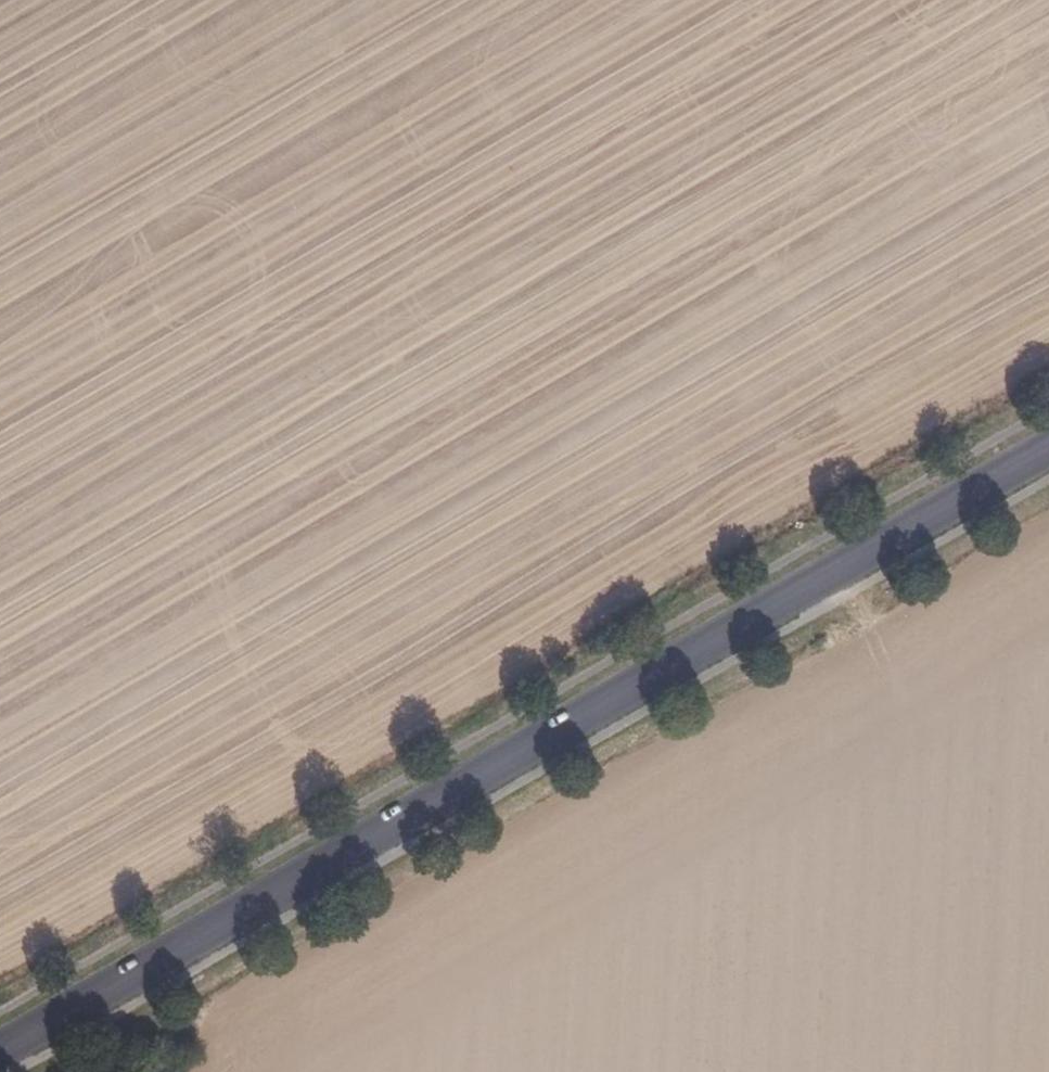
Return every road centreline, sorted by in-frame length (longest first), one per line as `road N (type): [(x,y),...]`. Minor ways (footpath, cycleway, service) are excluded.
road 1 (secondary): [(0,1057),(1048,454)]

